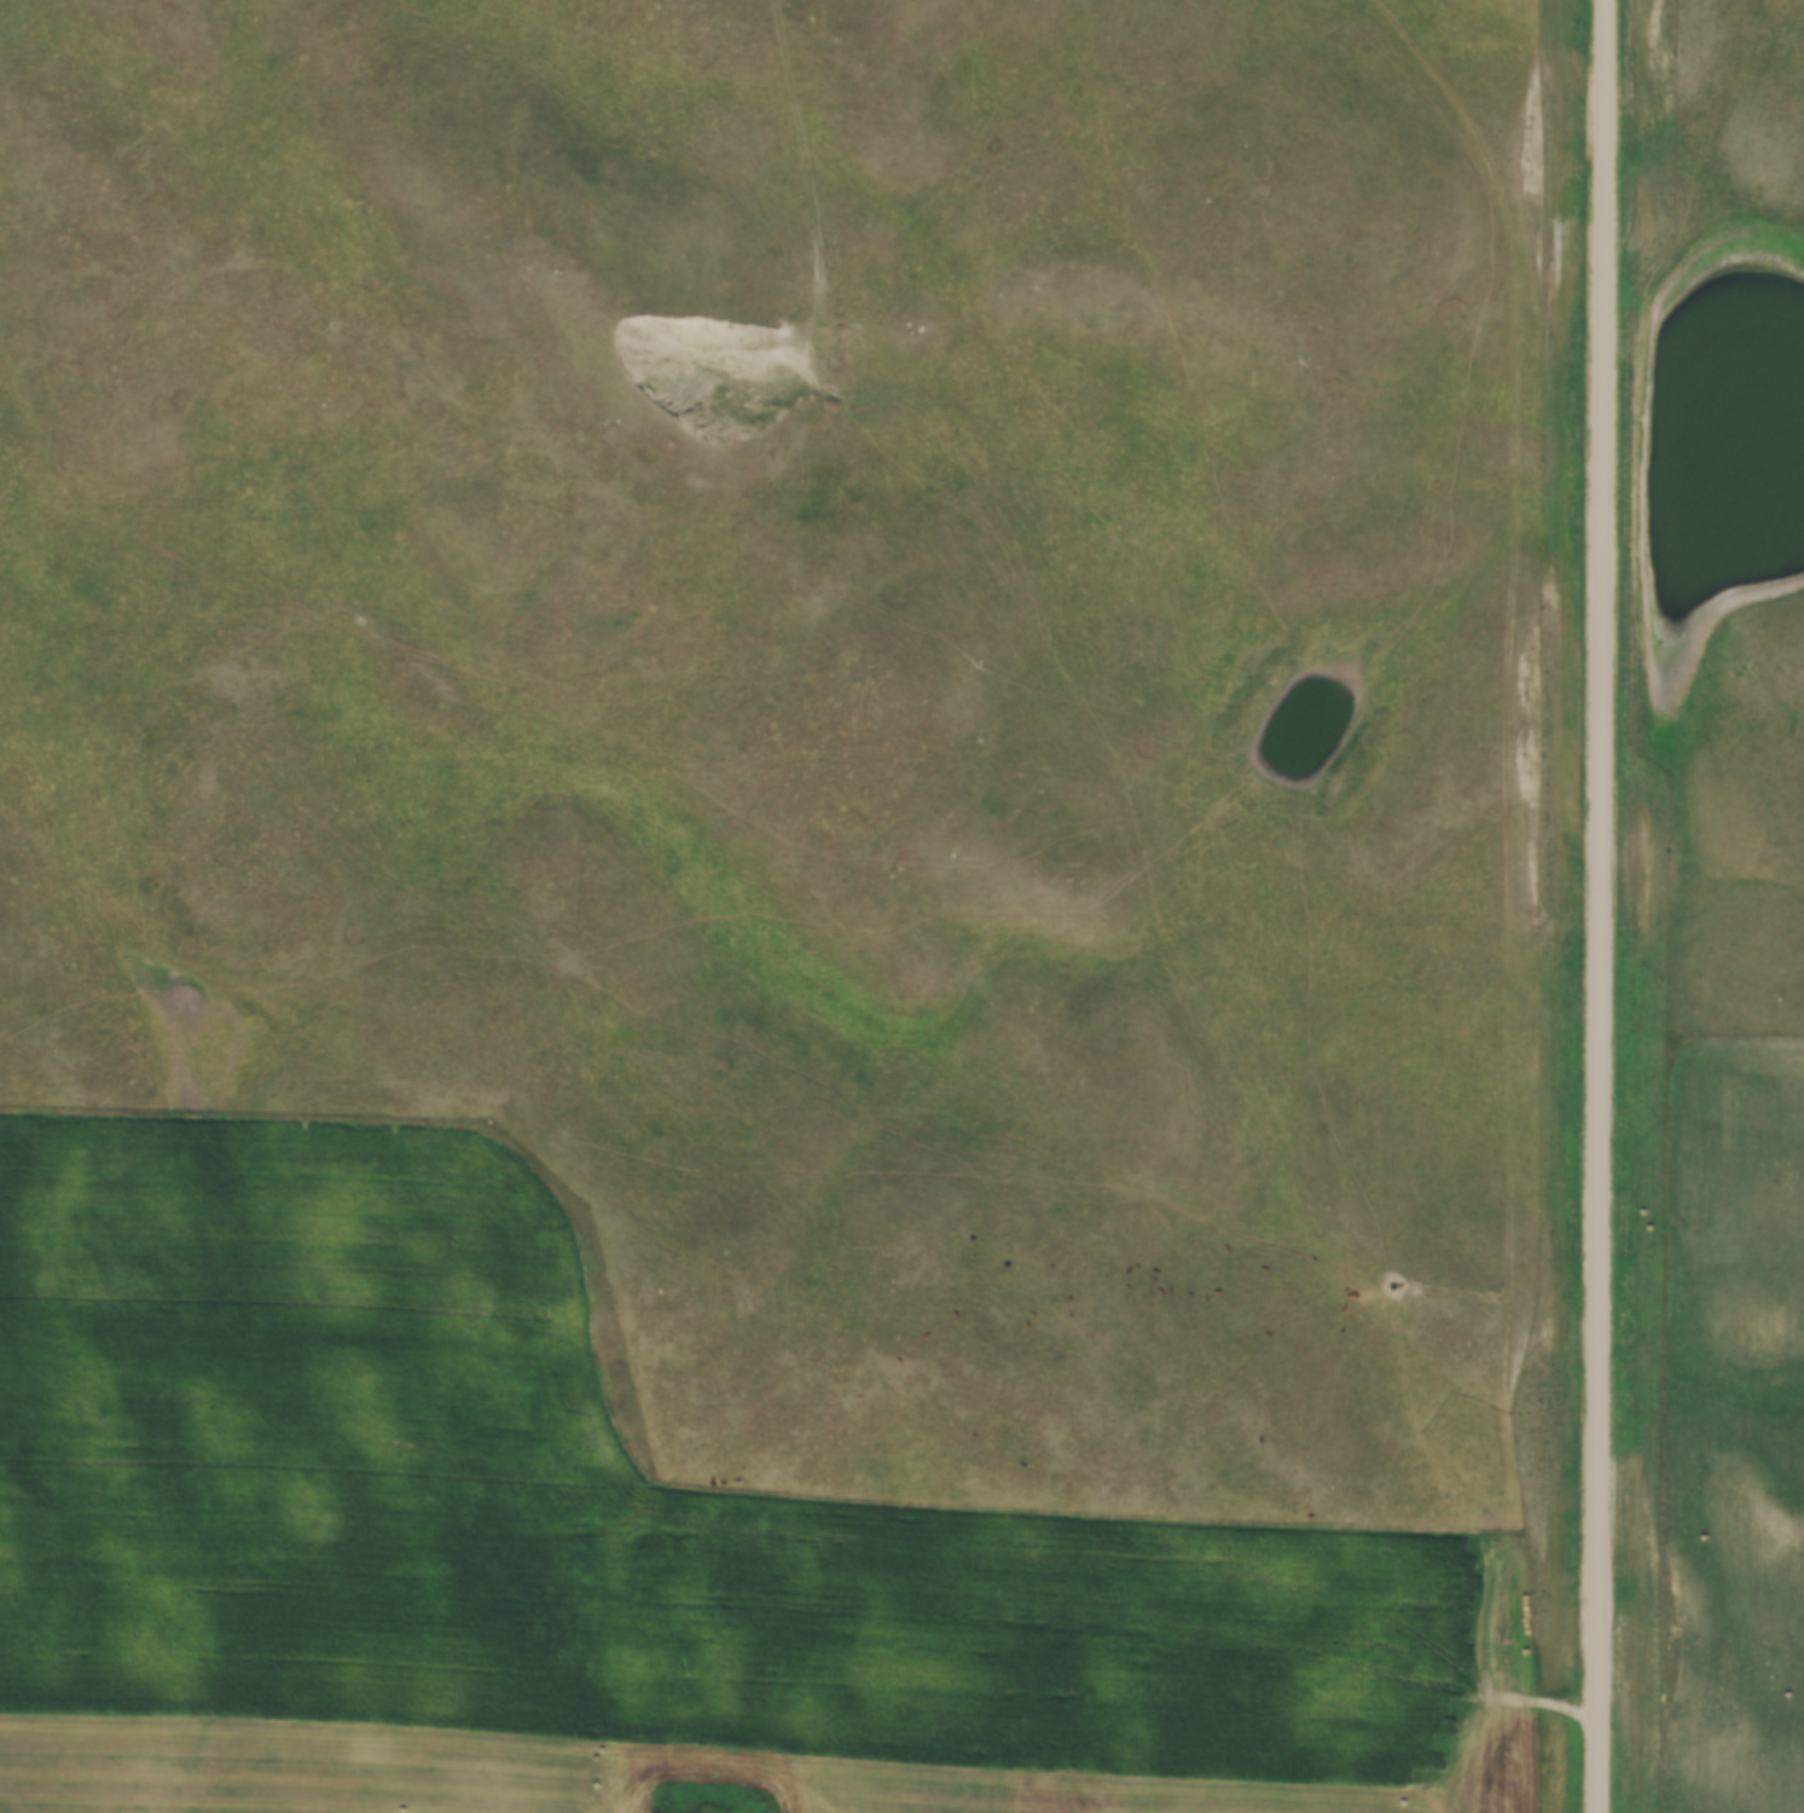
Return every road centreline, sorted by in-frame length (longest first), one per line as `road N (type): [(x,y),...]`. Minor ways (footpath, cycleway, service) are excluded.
road 1 (residential): [(1599,1812),(1606,0)]
road 2 (track): [(0,1283),(91,1293),(505,1409),(698,1519),(759,1531),(1382,1568),(1440,1600),(1507,1693),(1600,1720)]
road 3 (track): [(707,369),(796,358),(826,289),(824,238),(778,0)]

